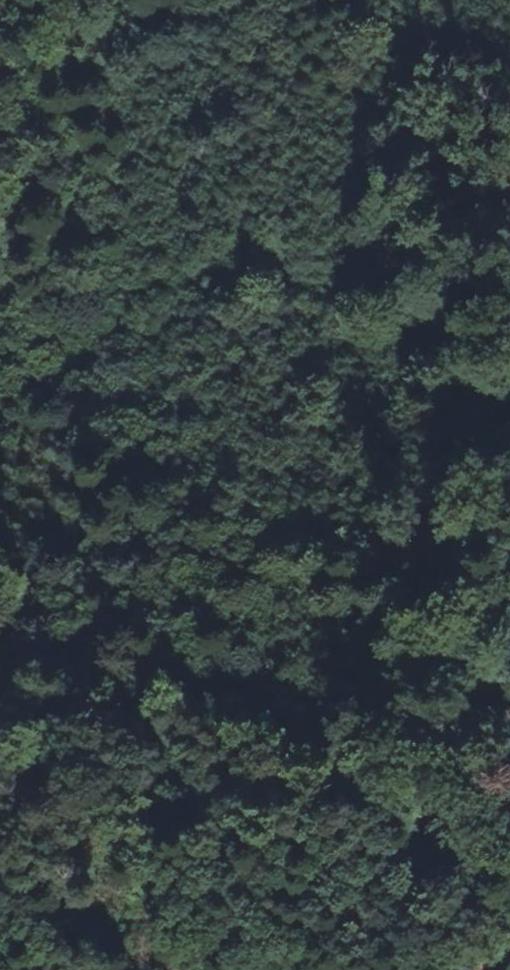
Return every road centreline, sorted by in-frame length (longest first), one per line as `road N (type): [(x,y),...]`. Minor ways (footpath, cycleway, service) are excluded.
road 1 (track): [(509,814),(144,669),(36,676),(0,696)]

